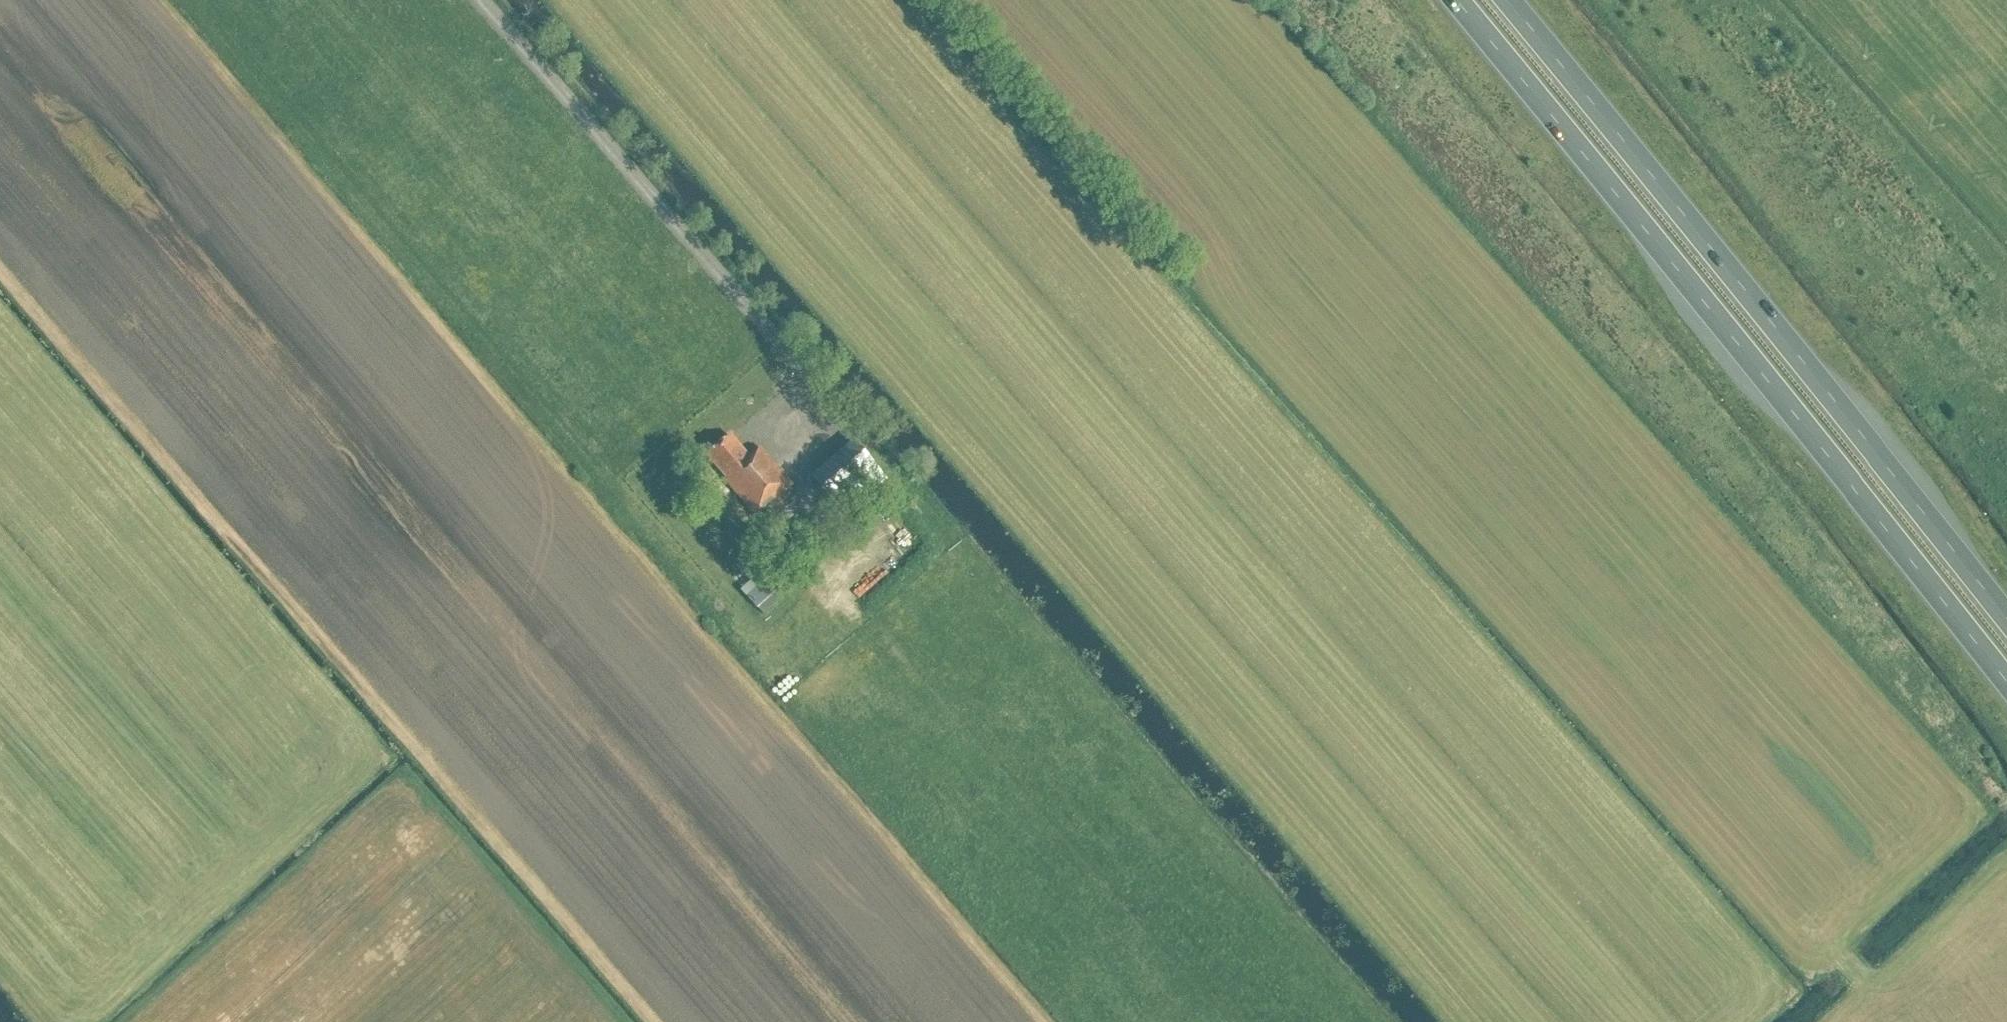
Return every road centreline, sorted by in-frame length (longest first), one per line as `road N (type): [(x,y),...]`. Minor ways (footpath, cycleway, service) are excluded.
road 1 (trunk): [(1454,0),(2006,683)]
road 2 (trunk): [(2006,620),(1505,0)]

